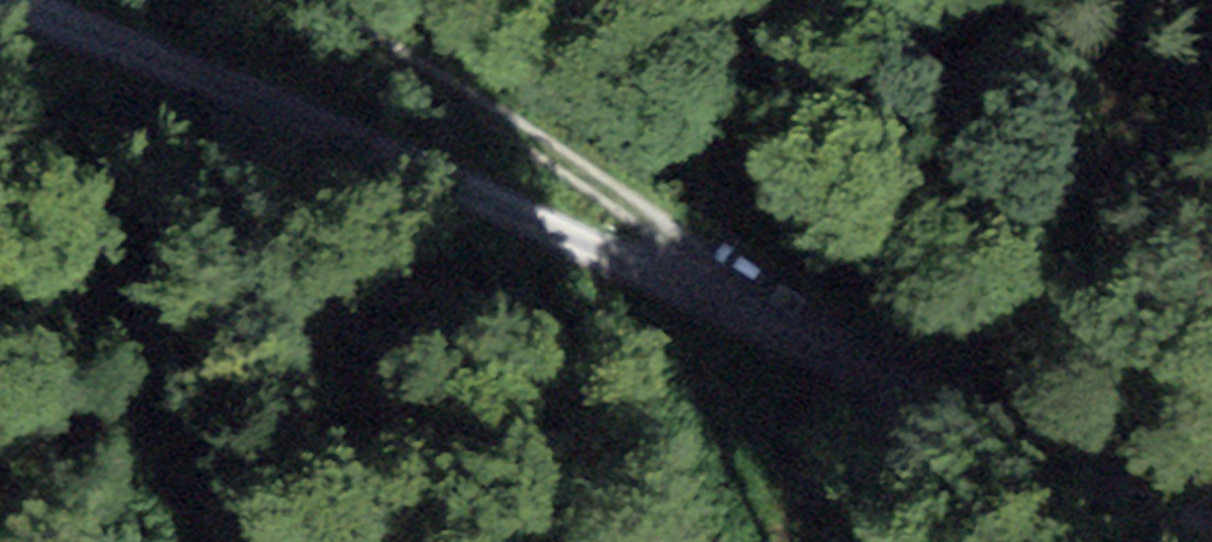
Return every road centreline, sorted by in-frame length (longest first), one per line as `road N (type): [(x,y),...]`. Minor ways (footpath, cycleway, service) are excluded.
road 1 (track): [(1211,514),(815,293),(32,0)]
road 2 (track): [(815,293),(343,0)]

